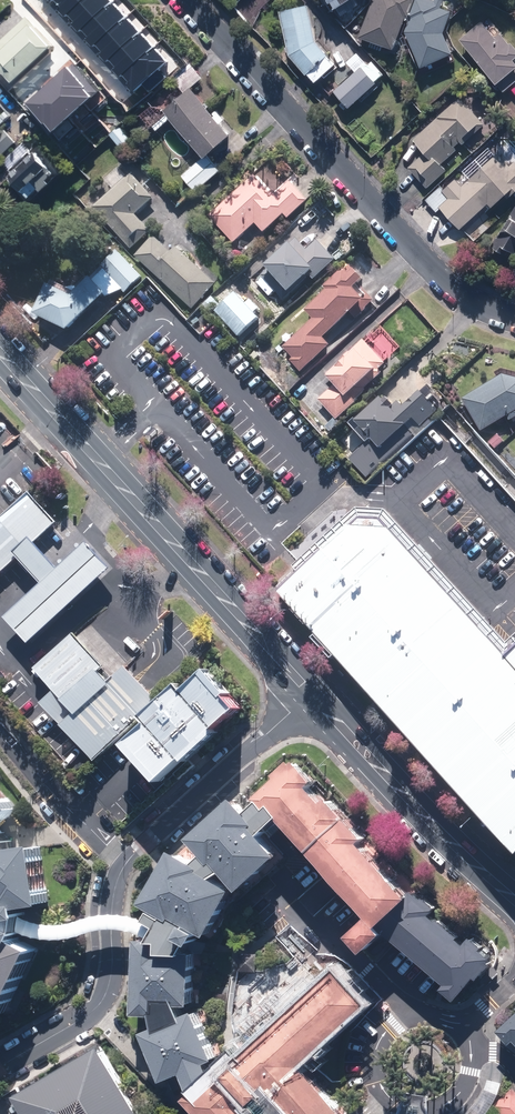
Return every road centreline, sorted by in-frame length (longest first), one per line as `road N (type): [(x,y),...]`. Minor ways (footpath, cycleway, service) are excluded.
road 1 (residential): [(0,1070),(97,1007),(112,969),(111,907),(125,864),(310,696)]
road 2 (secondary): [(0,350),(310,696)]
road 3 (residential): [(514,317),(474,303),(428,267),(186,0)]
road 4 (secondary): [(310,696),(514,897)]

